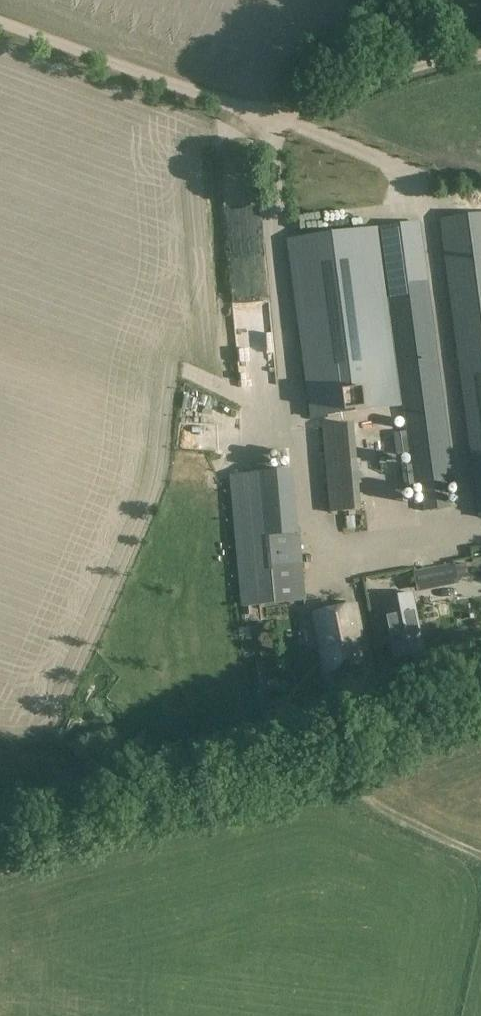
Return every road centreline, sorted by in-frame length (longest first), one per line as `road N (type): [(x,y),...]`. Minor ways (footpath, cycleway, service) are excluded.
road 1 (track): [(480,704),(312,770),(0,866)]

